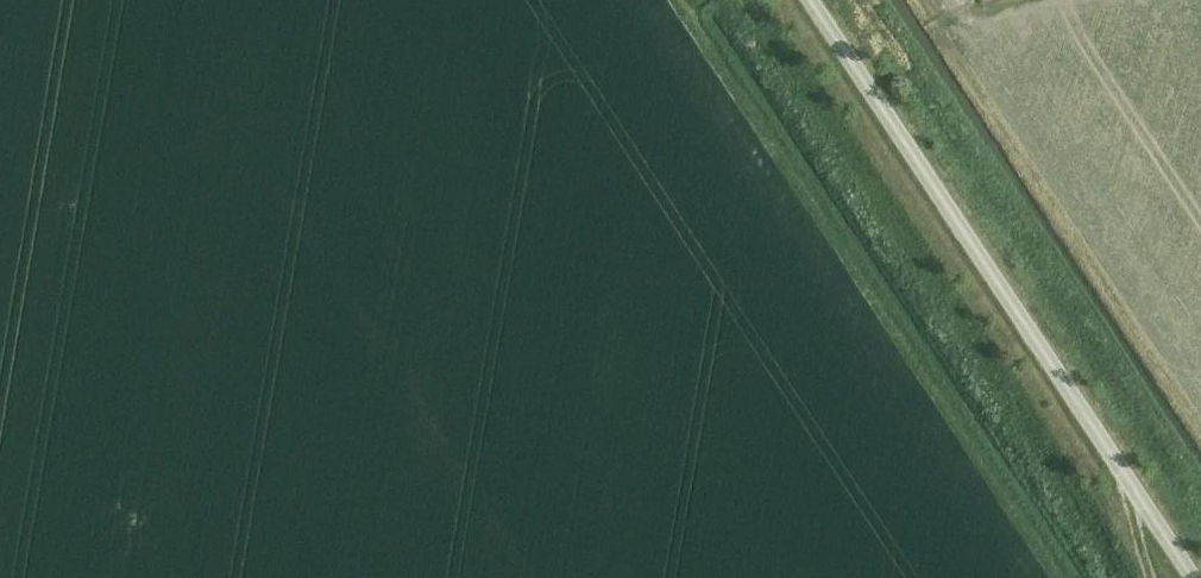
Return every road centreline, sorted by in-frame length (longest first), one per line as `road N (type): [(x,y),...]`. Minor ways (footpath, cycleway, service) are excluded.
road 1 (unclassified): [(1196,577),(813,0)]

